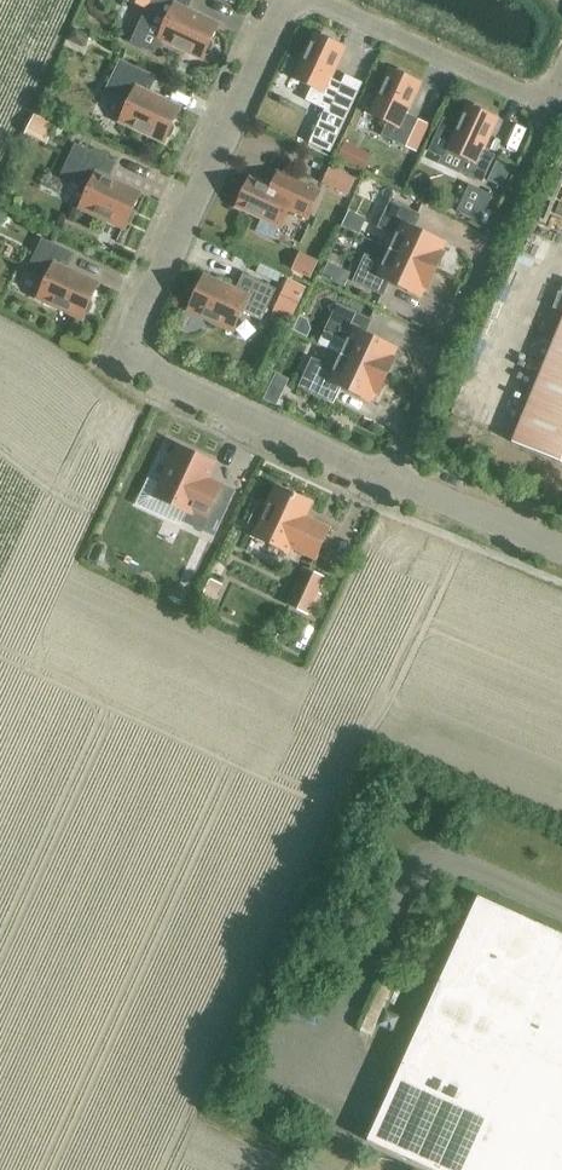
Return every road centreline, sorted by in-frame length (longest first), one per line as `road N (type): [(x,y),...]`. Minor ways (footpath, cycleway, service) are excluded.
road 1 (residential): [(384,479),(155,371),(134,347),(136,325),(290,0)]
road 2 (residential): [(384,479),(547,132),(552,103)]
road 3 (residential): [(321,0),(552,103)]
road 4 (residential): [(561,553),(384,479)]

